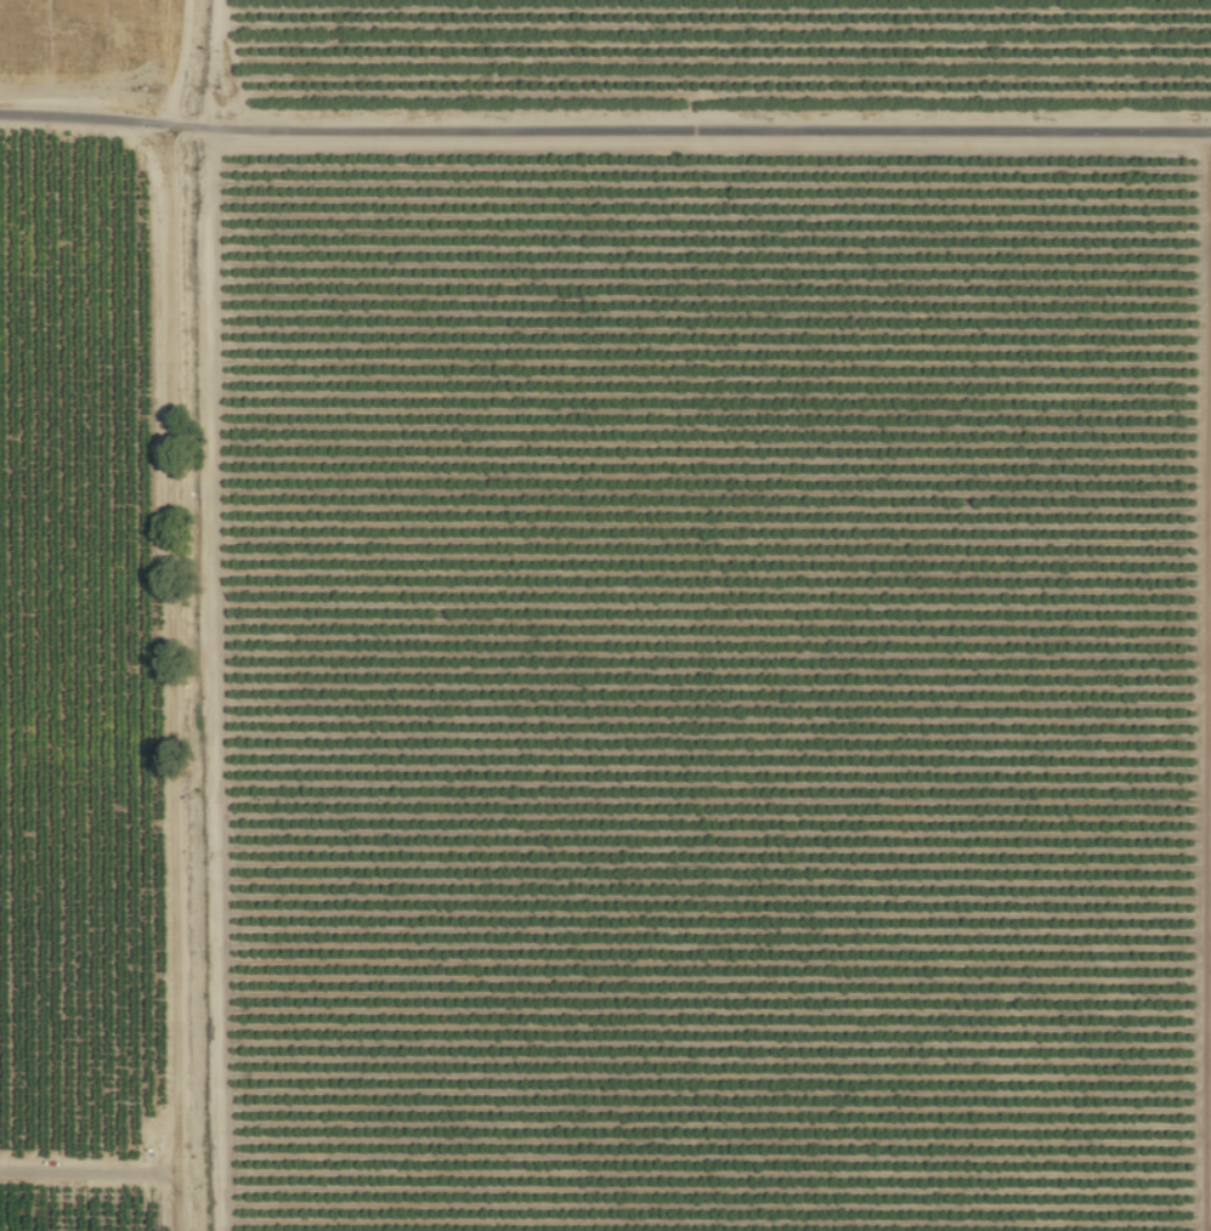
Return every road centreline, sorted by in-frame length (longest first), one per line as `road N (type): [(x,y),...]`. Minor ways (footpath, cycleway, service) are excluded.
road 1 (track): [(164,119),(176,1230)]
road 2 (residential): [(1210,145),(267,130)]
road 3 (track): [(206,0),(198,124)]

